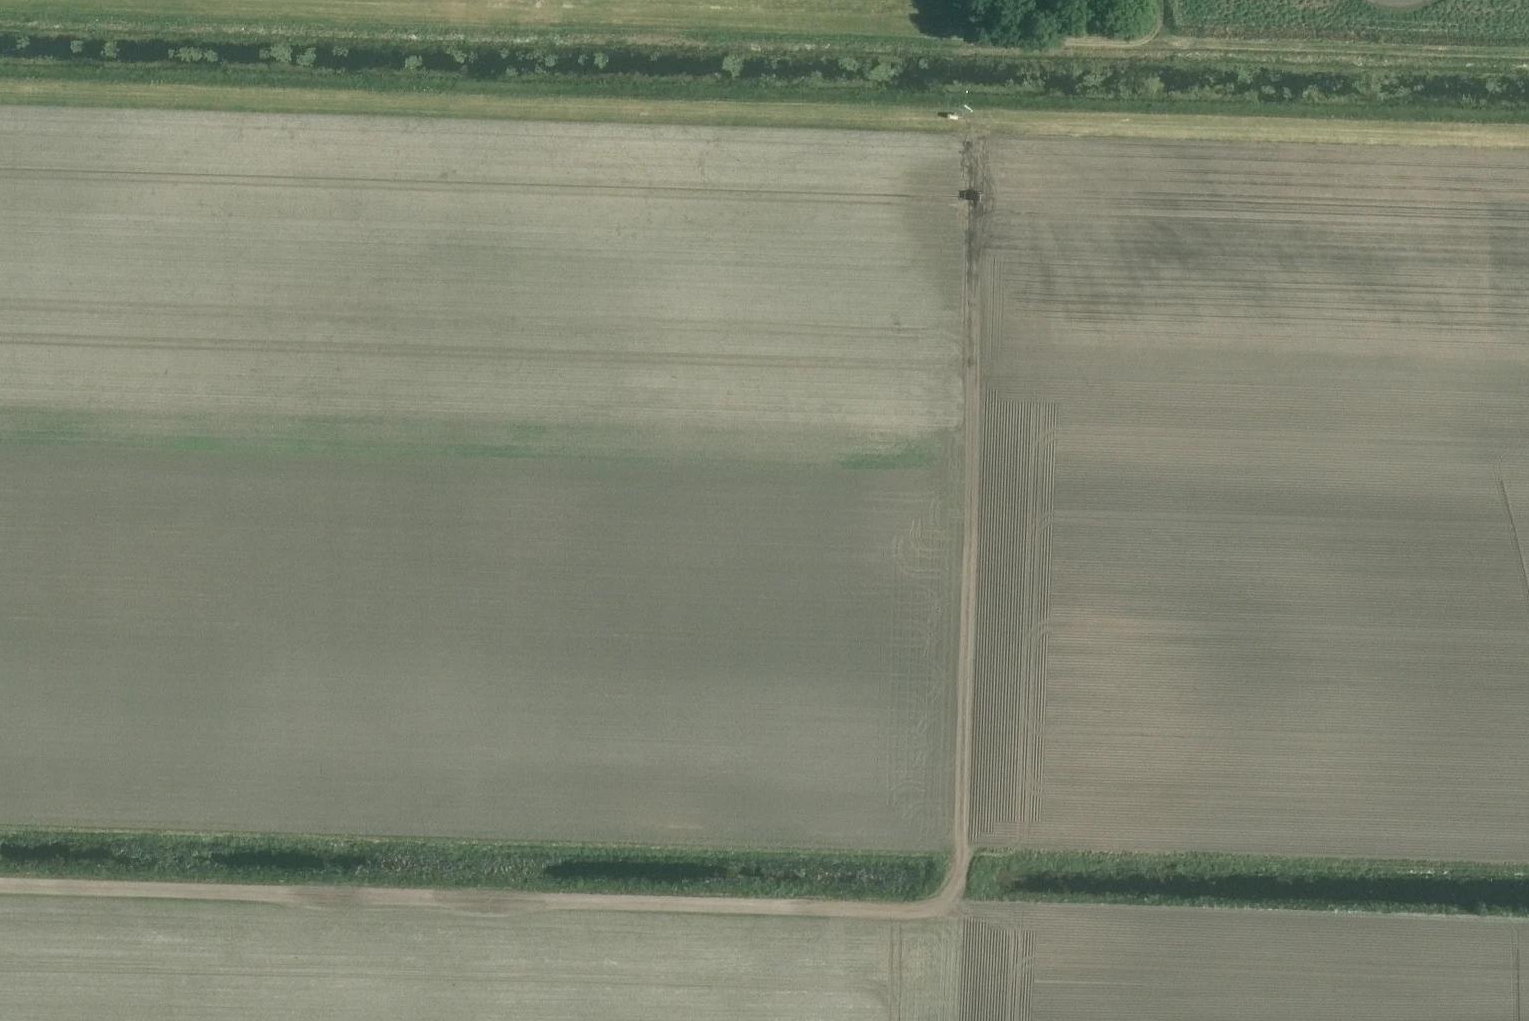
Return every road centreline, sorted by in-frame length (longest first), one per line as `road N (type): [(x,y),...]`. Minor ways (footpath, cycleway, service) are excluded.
road 1 (track): [(0,886),(910,916),(935,910),(962,876),(980,813)]

